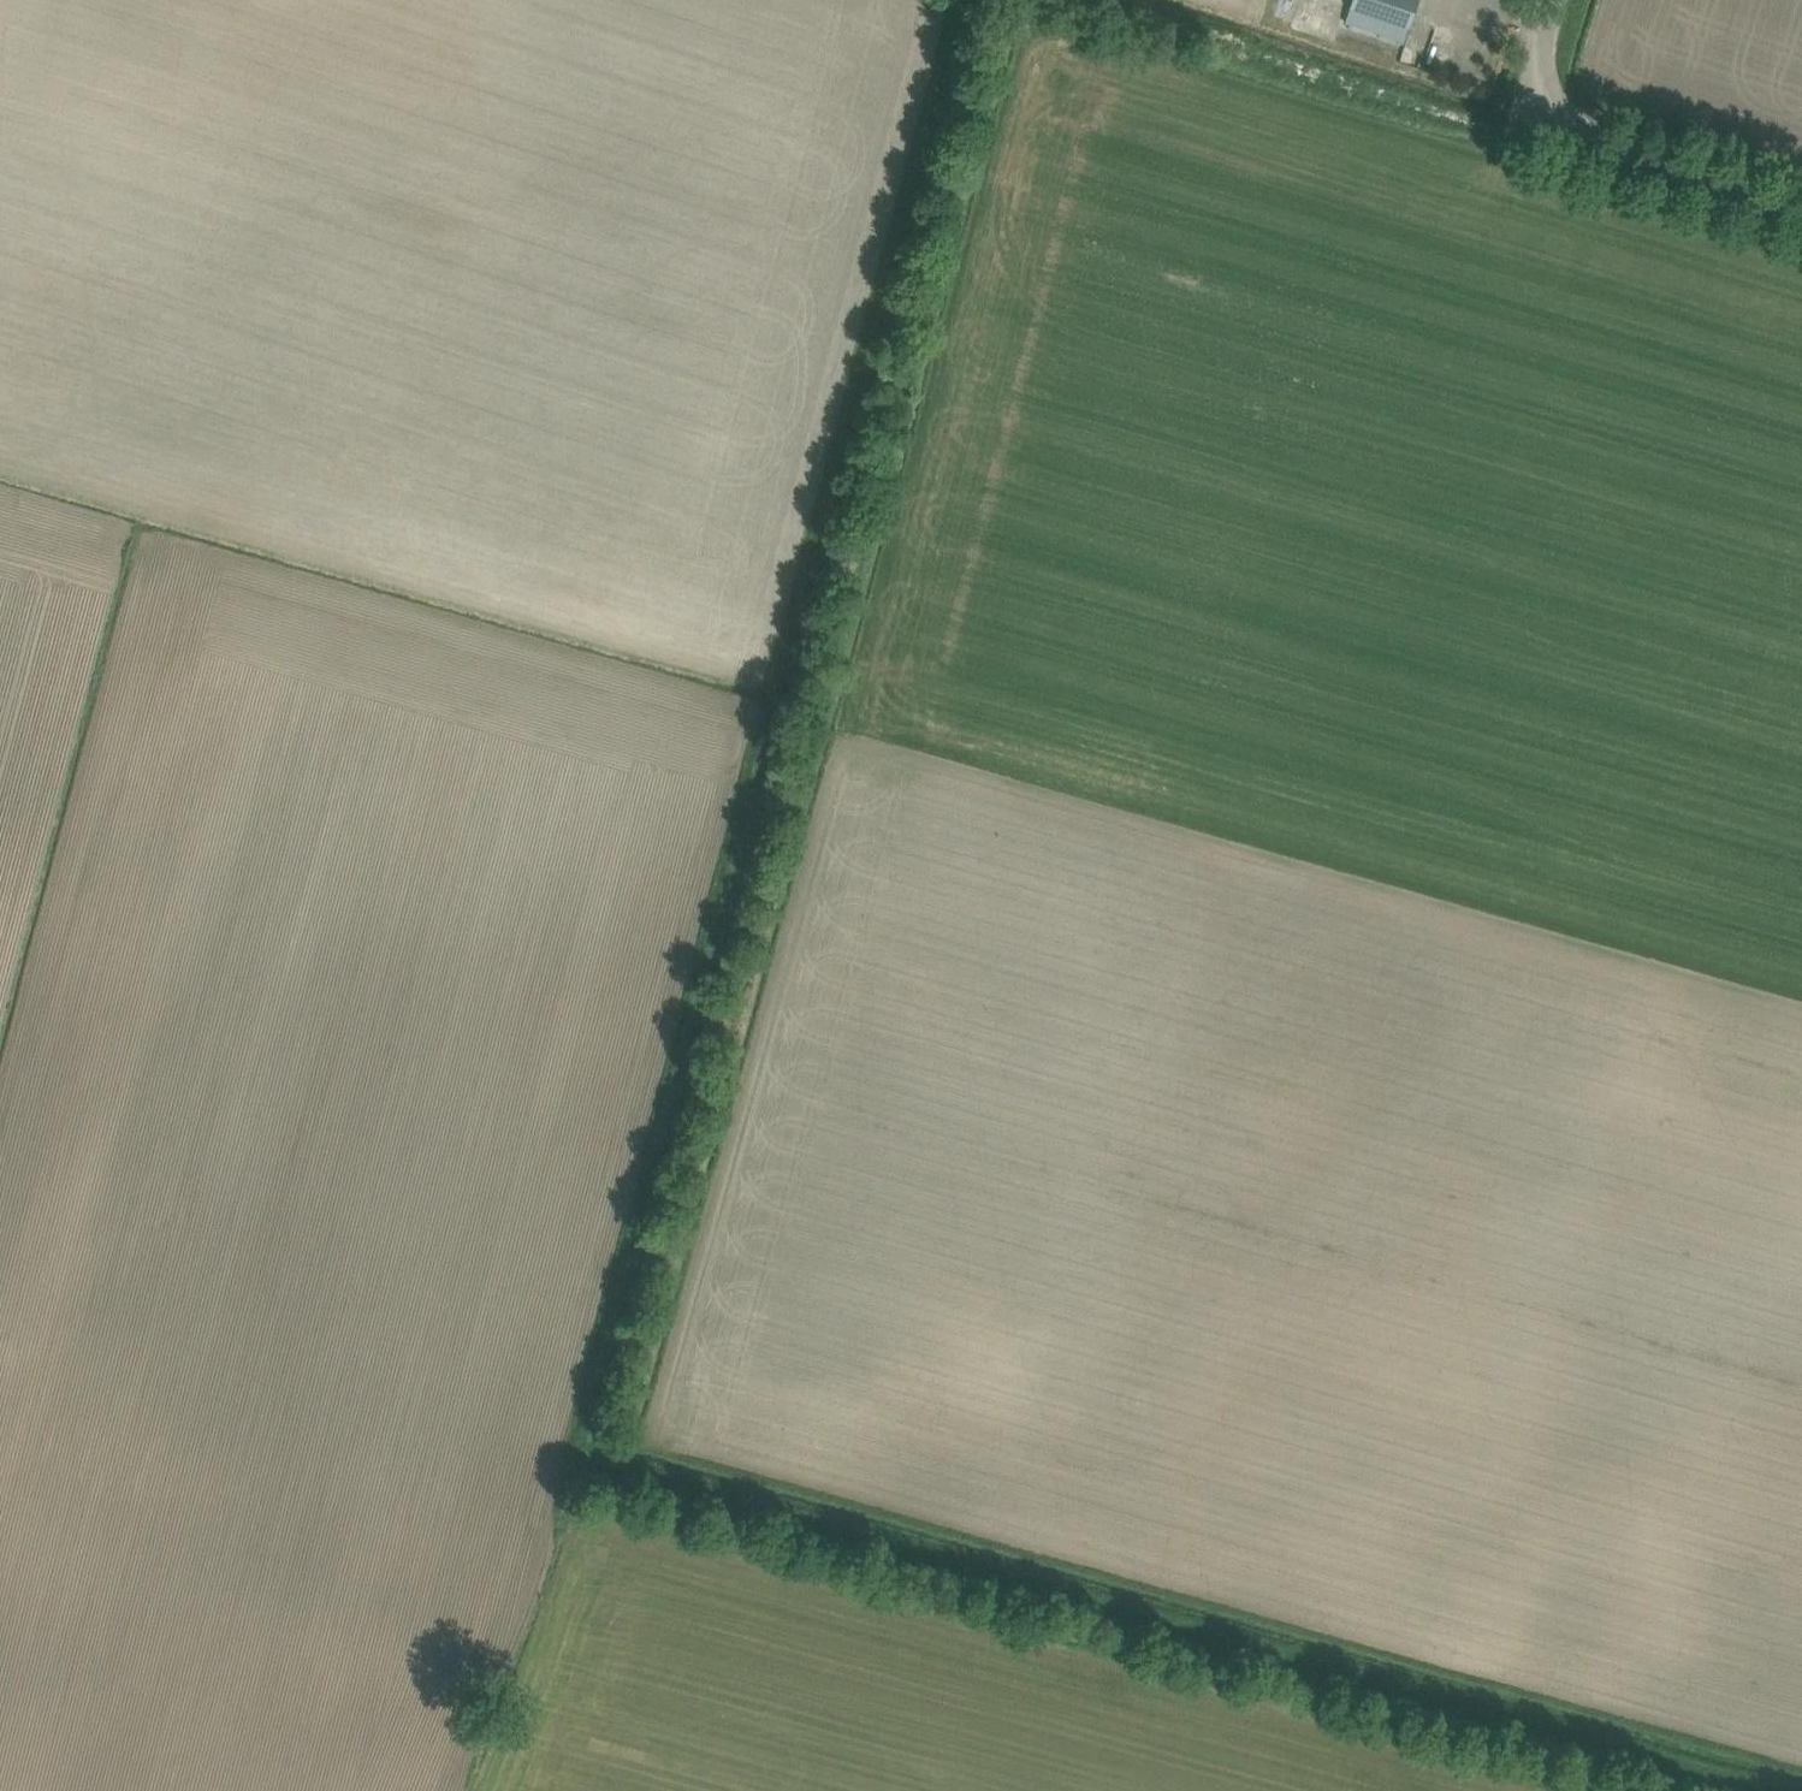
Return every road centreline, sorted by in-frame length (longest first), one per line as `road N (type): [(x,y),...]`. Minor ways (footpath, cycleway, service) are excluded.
road 1 (unclassified): [(1801,210),(1587,139),(1556,117),(1539,73),(1556,0)]

